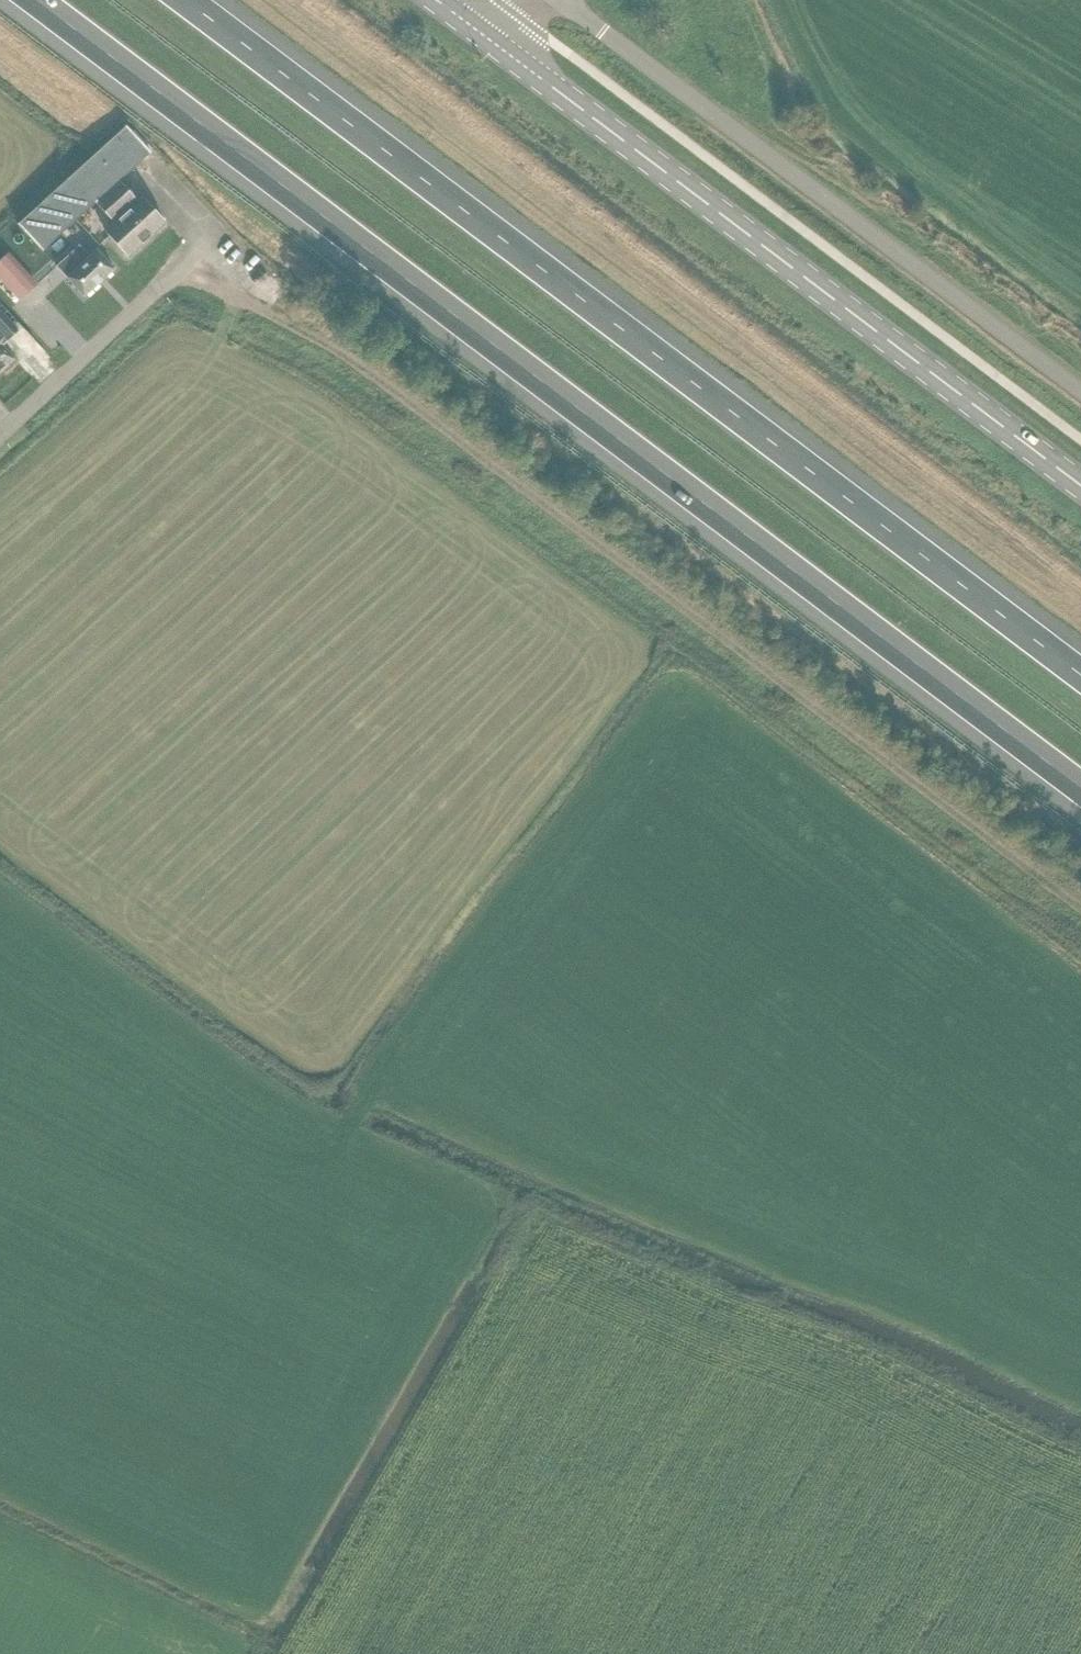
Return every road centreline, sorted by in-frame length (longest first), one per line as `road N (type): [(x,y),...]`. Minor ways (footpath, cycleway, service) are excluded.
road 1 (motorway): [(31,0),(1080,797)]
road 2 (motorway): [(1080,682),(180,0)]
road 3 (track): [(251,302),(342,355),(517,482),(1080,907)]
road 4 (tertiary): [(1080,488),(496,48)]
road 5 (unclassified): [(1080,392),(561,0)]
road 6 (unclassified): [(0,439),(174,277),(251,302)]

